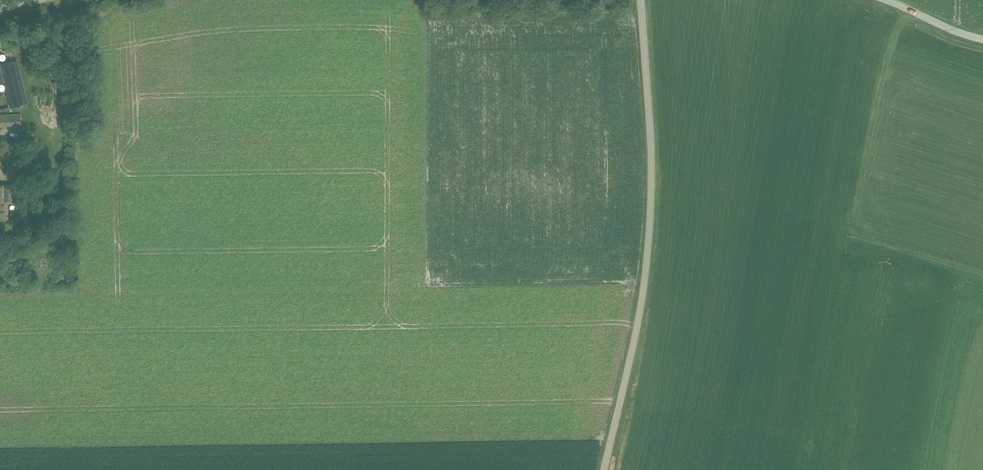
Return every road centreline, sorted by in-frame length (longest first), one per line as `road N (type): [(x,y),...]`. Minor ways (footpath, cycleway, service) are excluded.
road 1 (unclassified): [(604,469),(651,232),(640,0)]

